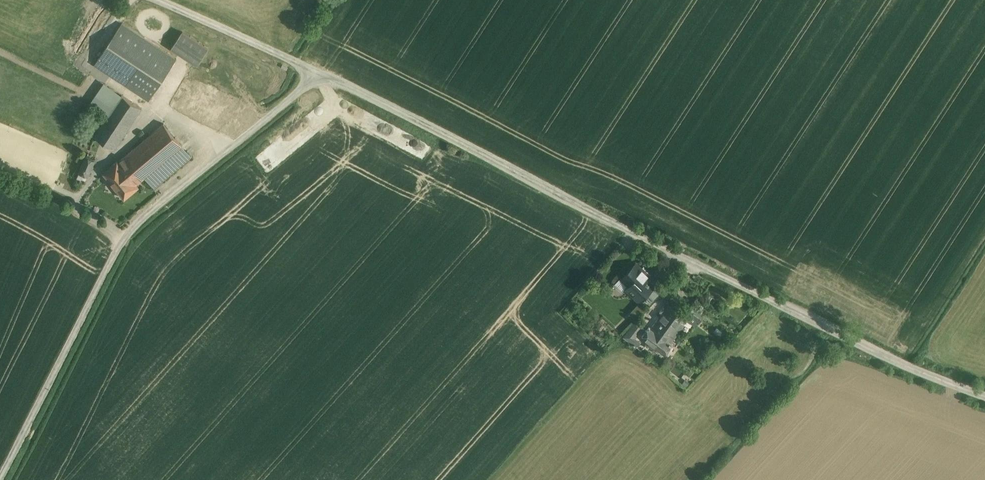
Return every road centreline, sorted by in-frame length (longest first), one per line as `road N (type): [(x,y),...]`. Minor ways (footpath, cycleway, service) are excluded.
road 1 (unclassified): [(317,71),(842,335),(984,396)]
road 2 (unclassified): [(0,479),(125,240),(317,71)]
road 3 (unclassified): [(156,0),(317,71)]

